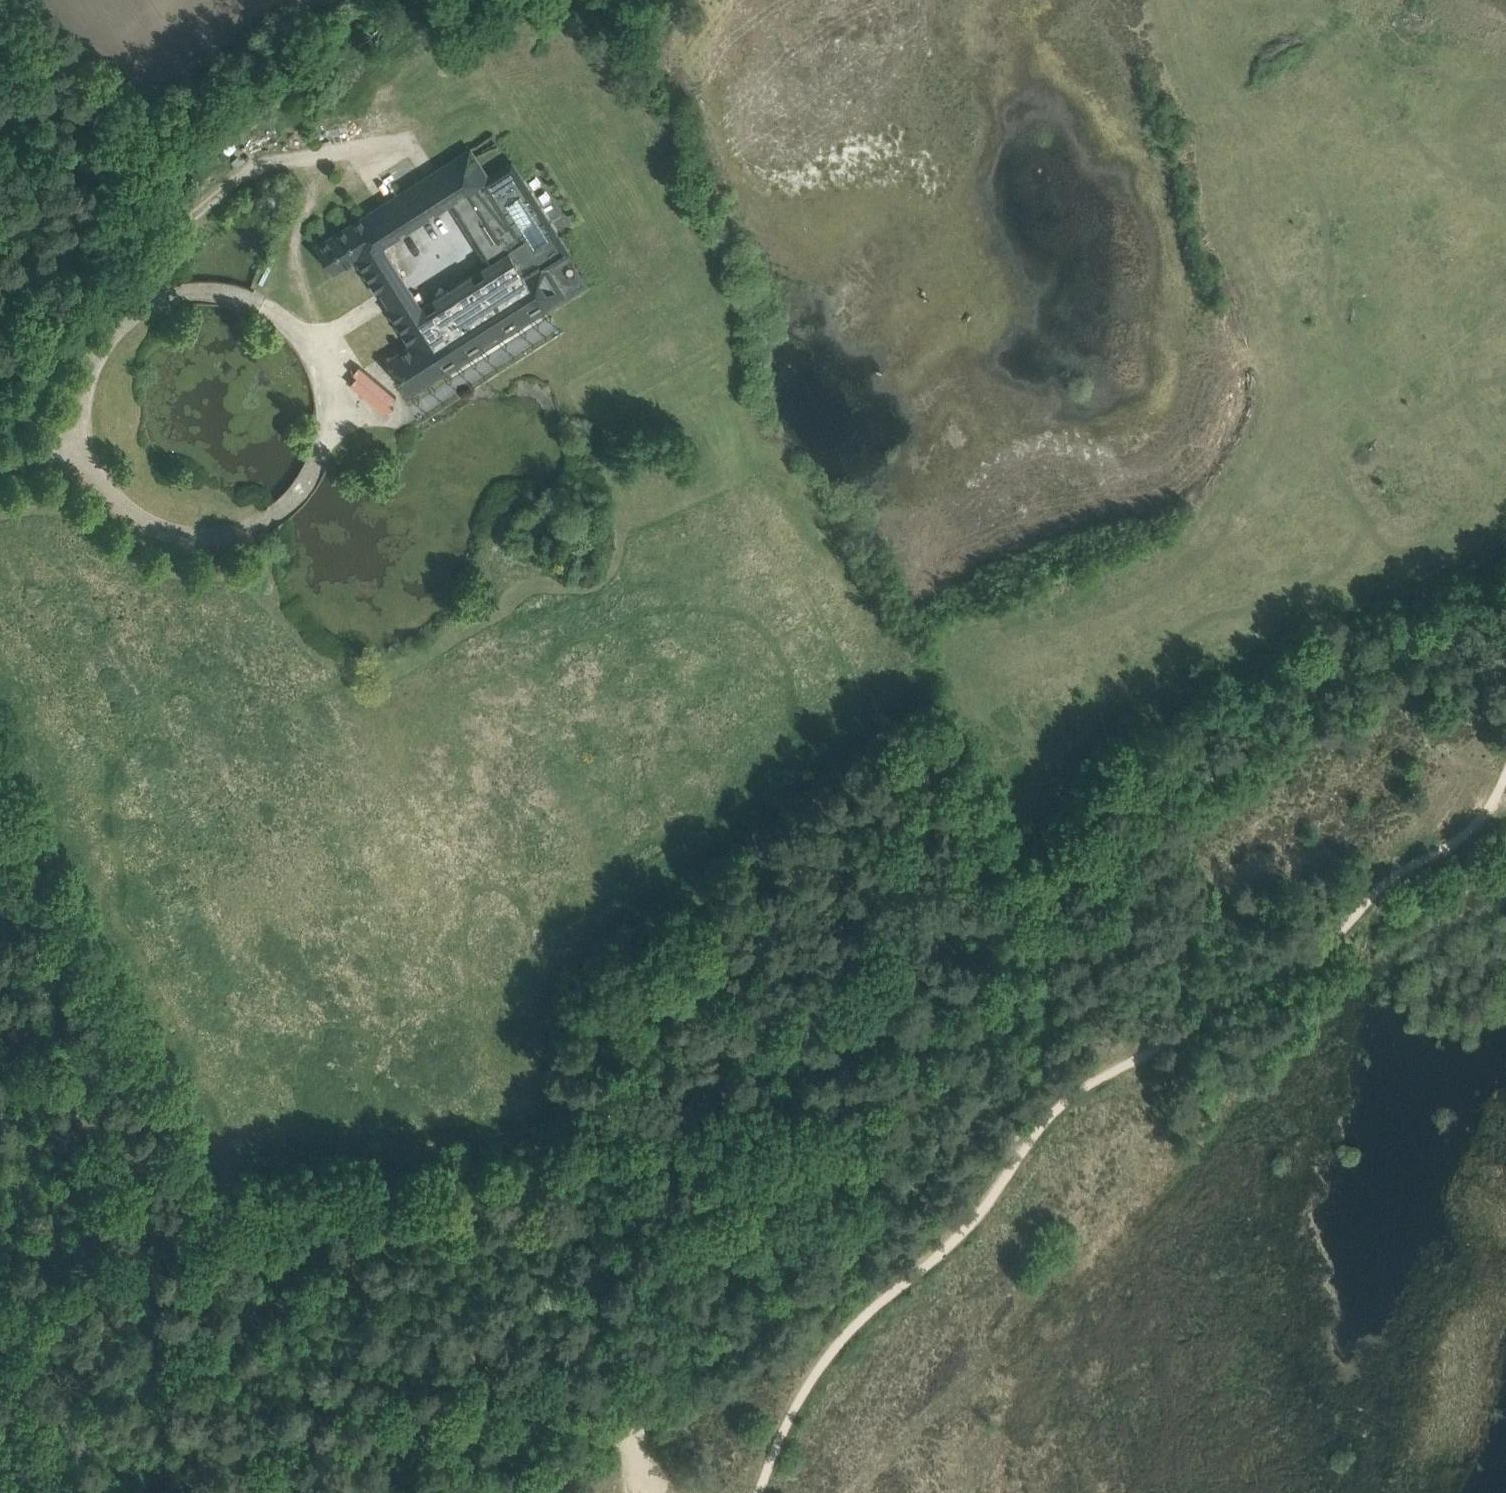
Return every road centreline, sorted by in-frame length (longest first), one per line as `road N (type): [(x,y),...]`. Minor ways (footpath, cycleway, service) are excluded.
road 1 (track): [(0,365),(176,230),(175,177),(212,132),(385,0)]
road 2 (track): [(1505,560),(1466,586),(1322,628),(1239,671)]

